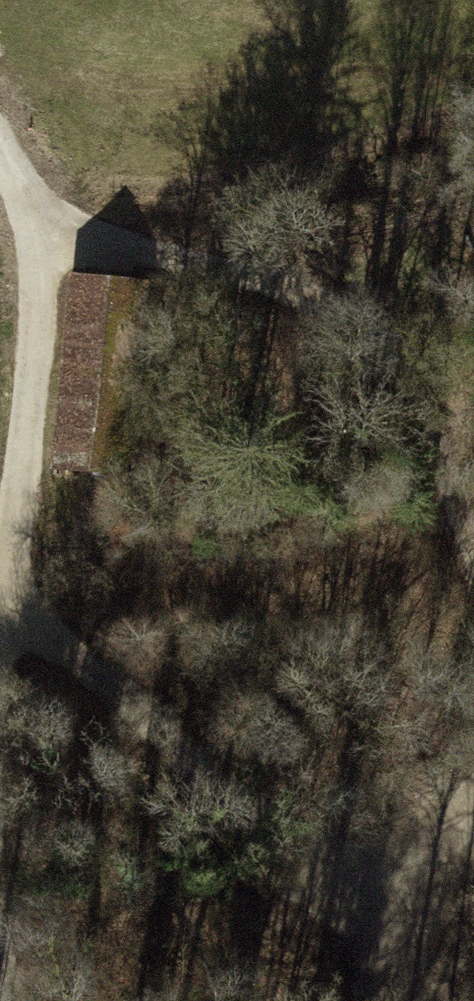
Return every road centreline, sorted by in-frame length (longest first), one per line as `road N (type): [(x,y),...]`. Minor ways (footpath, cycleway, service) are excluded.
road 1 (track): [(44,238),(301,285),(407,367),(473,551)]
road 2 (track): [(8,581),(188,770),(390,876),(465,846),(473,828)]
road 3 (residential): [(0,156),(44,238),(8,581)]
road 4 (track): [(0,839),(8,1000)]

